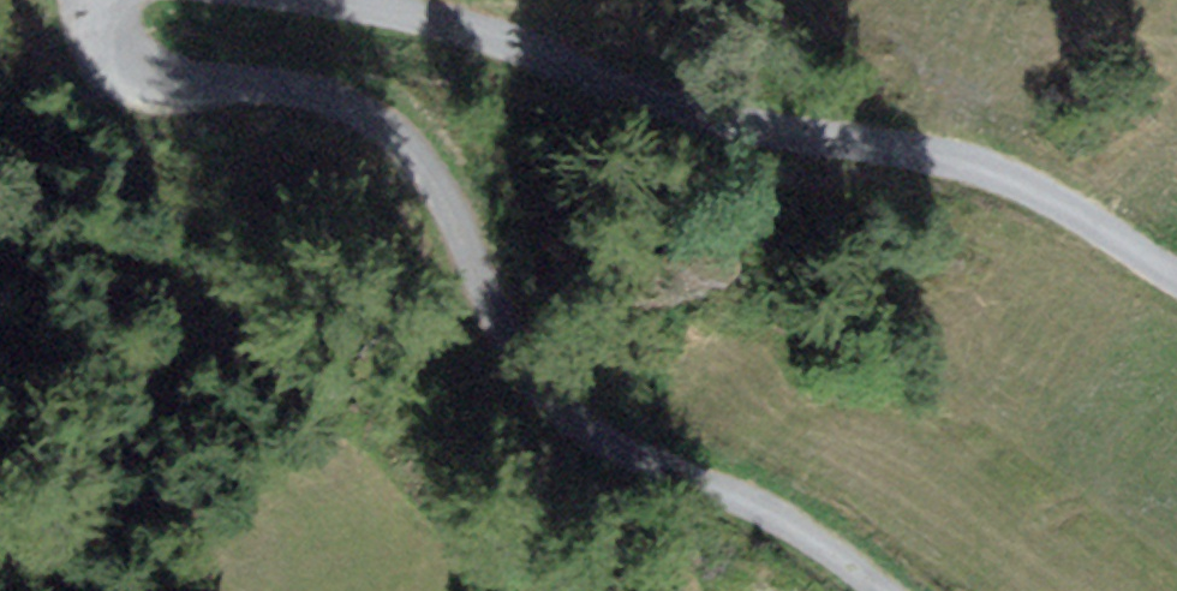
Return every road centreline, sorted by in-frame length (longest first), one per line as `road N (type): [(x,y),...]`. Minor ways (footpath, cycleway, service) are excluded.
road 1 (track): [(869,590),(841,566),(691,486),(594,447),(536,374),(383,125),(229,79),(76,49),(96,0)]
road 2 (track): [(1176,271),(1011,173),(773,136),(482,34),(355,0)]

